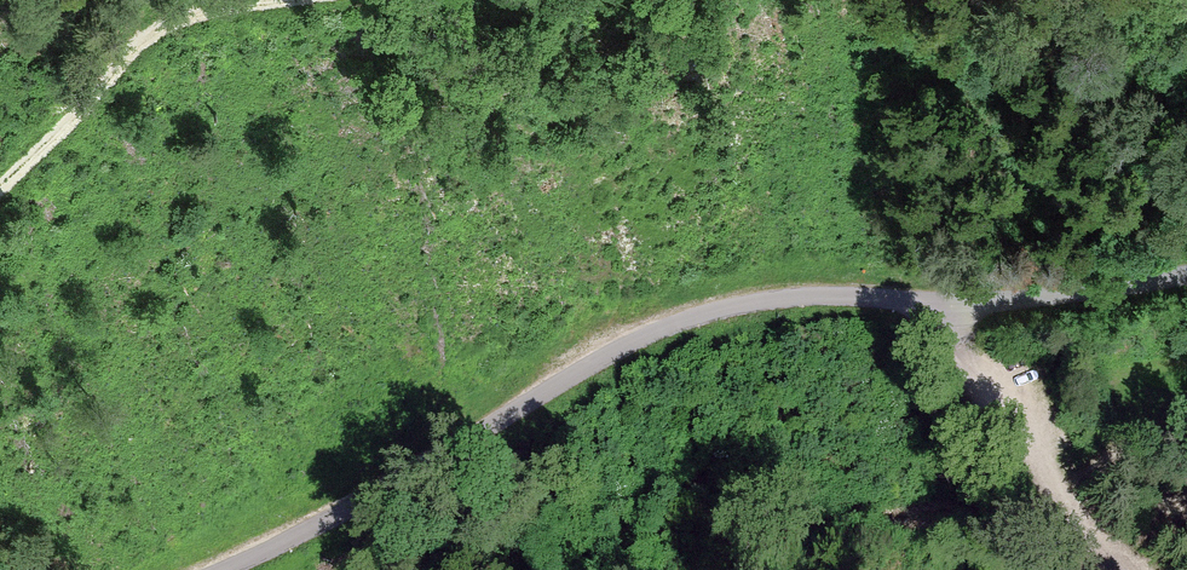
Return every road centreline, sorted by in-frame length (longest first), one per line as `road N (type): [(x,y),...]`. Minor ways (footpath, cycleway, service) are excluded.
road 1 (unclassified): [(245,569),(309,545),(610,357),(701,315),(795,299),(1011,302),(1186,269)]
road 2 (track): [(0,173),(121,55),(297,0)]
road 3 (track): [(942,303),(1046,484)]

